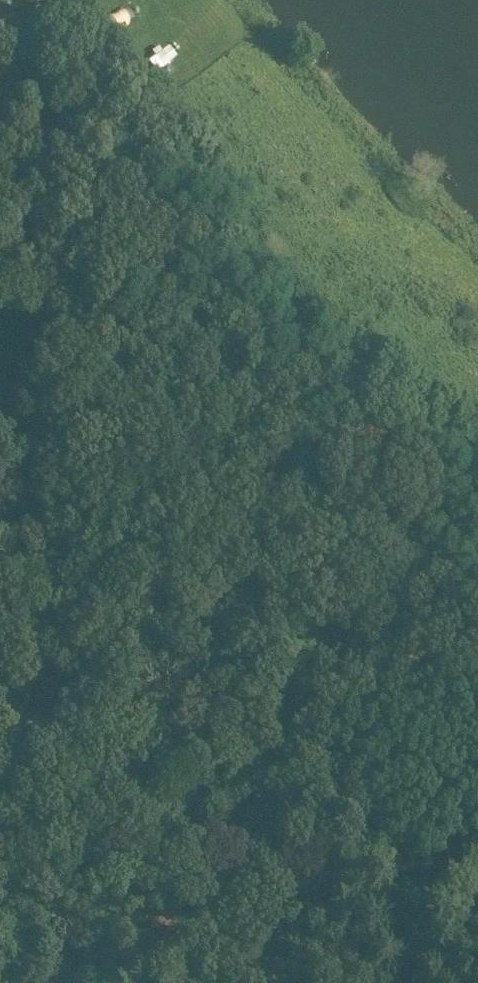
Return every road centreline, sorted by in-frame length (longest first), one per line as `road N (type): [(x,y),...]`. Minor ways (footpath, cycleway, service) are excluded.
road 1 (residential): [(166,865),(212,839),(477,757)]
road 2 (tertiary): [(166,865),(26,707)]
road 3 (tertiary): [(270,982),(166,865)]

